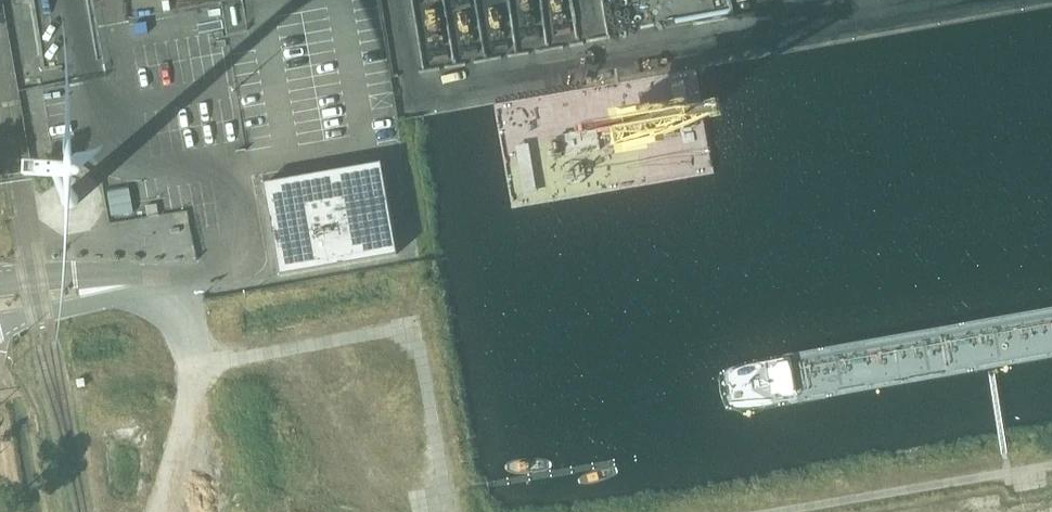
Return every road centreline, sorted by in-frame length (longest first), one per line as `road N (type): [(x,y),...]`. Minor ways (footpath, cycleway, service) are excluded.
road 1 (track): [(440,511),(412,330),(197,366),(158,281)]
road 2 (track): [(1051,461),(748,511)]
road 3 (unclassified): [(0,305),(158,281)]

